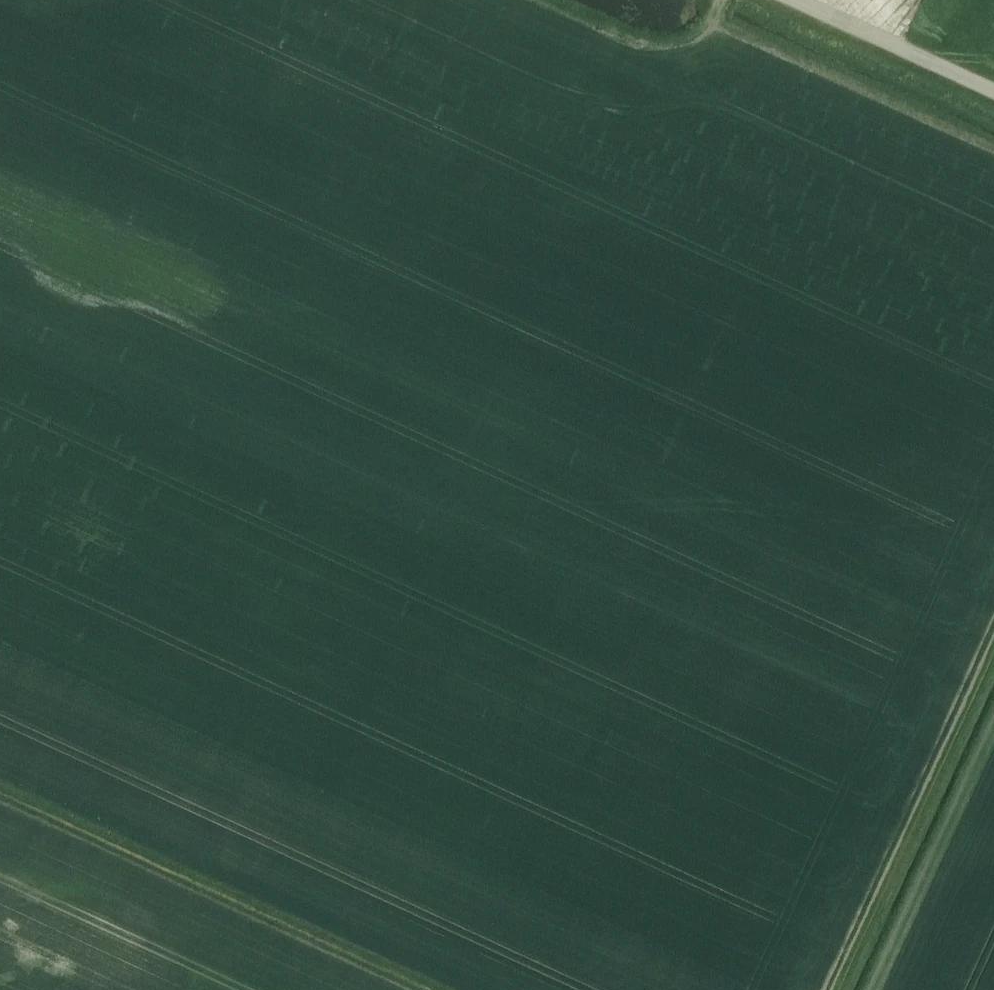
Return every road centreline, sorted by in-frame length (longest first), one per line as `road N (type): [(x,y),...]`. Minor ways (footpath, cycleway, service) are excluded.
road 1 (unclassified): [(993,93),(793,0)]

